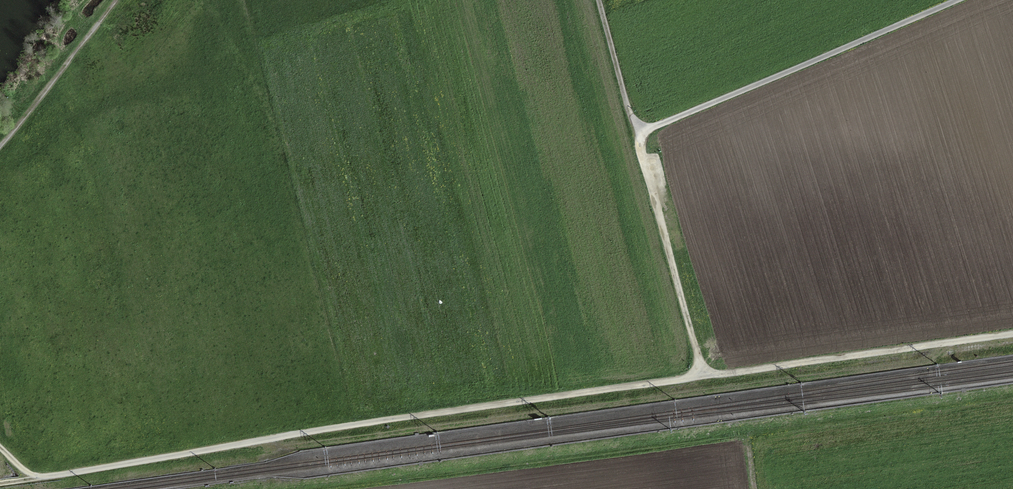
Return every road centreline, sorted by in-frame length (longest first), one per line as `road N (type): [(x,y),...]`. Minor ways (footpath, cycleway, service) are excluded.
road 1 (track): [(704,376),(40,478)]
road 2 (track): [(957,0),(644,130)]
road 3 (track): [(704,376),(1012,333)]
road 4 (track): [(644,130),(640,148),(704,376)]
road 5 (track): [(0,146),(118,0)]
road 6 (track): [(644,130),(631,115),(599,0)]

